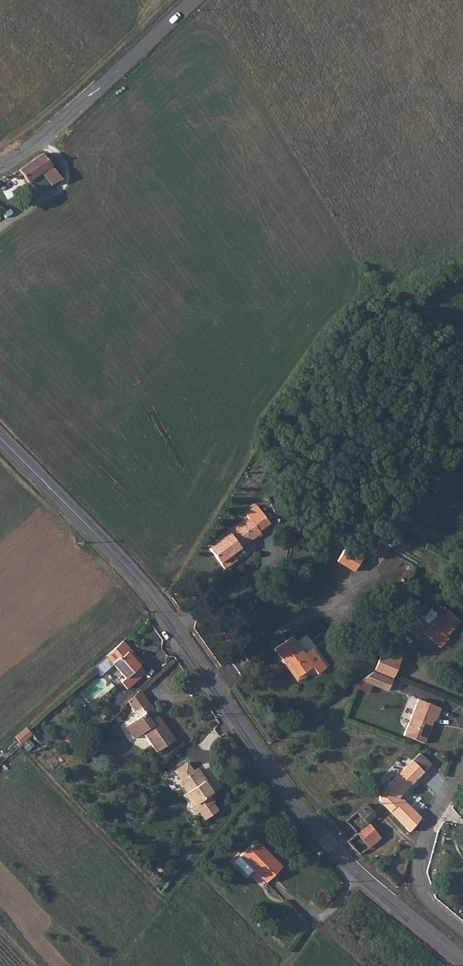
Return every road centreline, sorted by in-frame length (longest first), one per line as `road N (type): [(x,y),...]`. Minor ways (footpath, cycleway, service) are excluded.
road 1 (tertiary): [(0,436),(157,601),(314,828),(462,960)]
road 2 (tertiary): [(0,167),(46,136),(191,0)]
road 3 (residential): [(462,931),(430,902),(419,869),(428,822),(462,763)]
road 4 (track): [(0,226),(66,180),(66,166),(42,139)]

